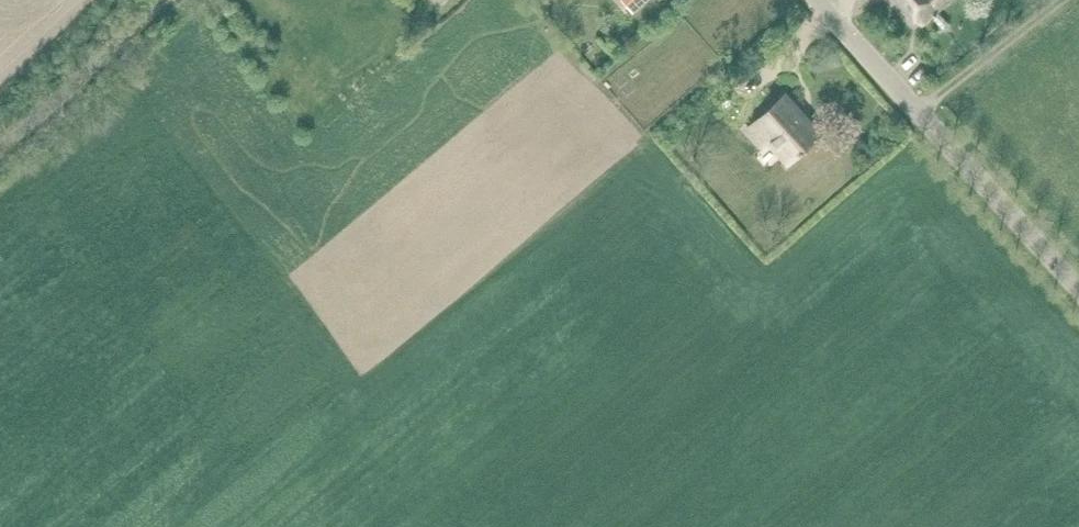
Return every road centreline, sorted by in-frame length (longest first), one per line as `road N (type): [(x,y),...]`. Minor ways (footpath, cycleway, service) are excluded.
road 1 (unclassified): [(1078,289),(821,0)]
road 2 (unclassified): [(0,151),(167,0)]

